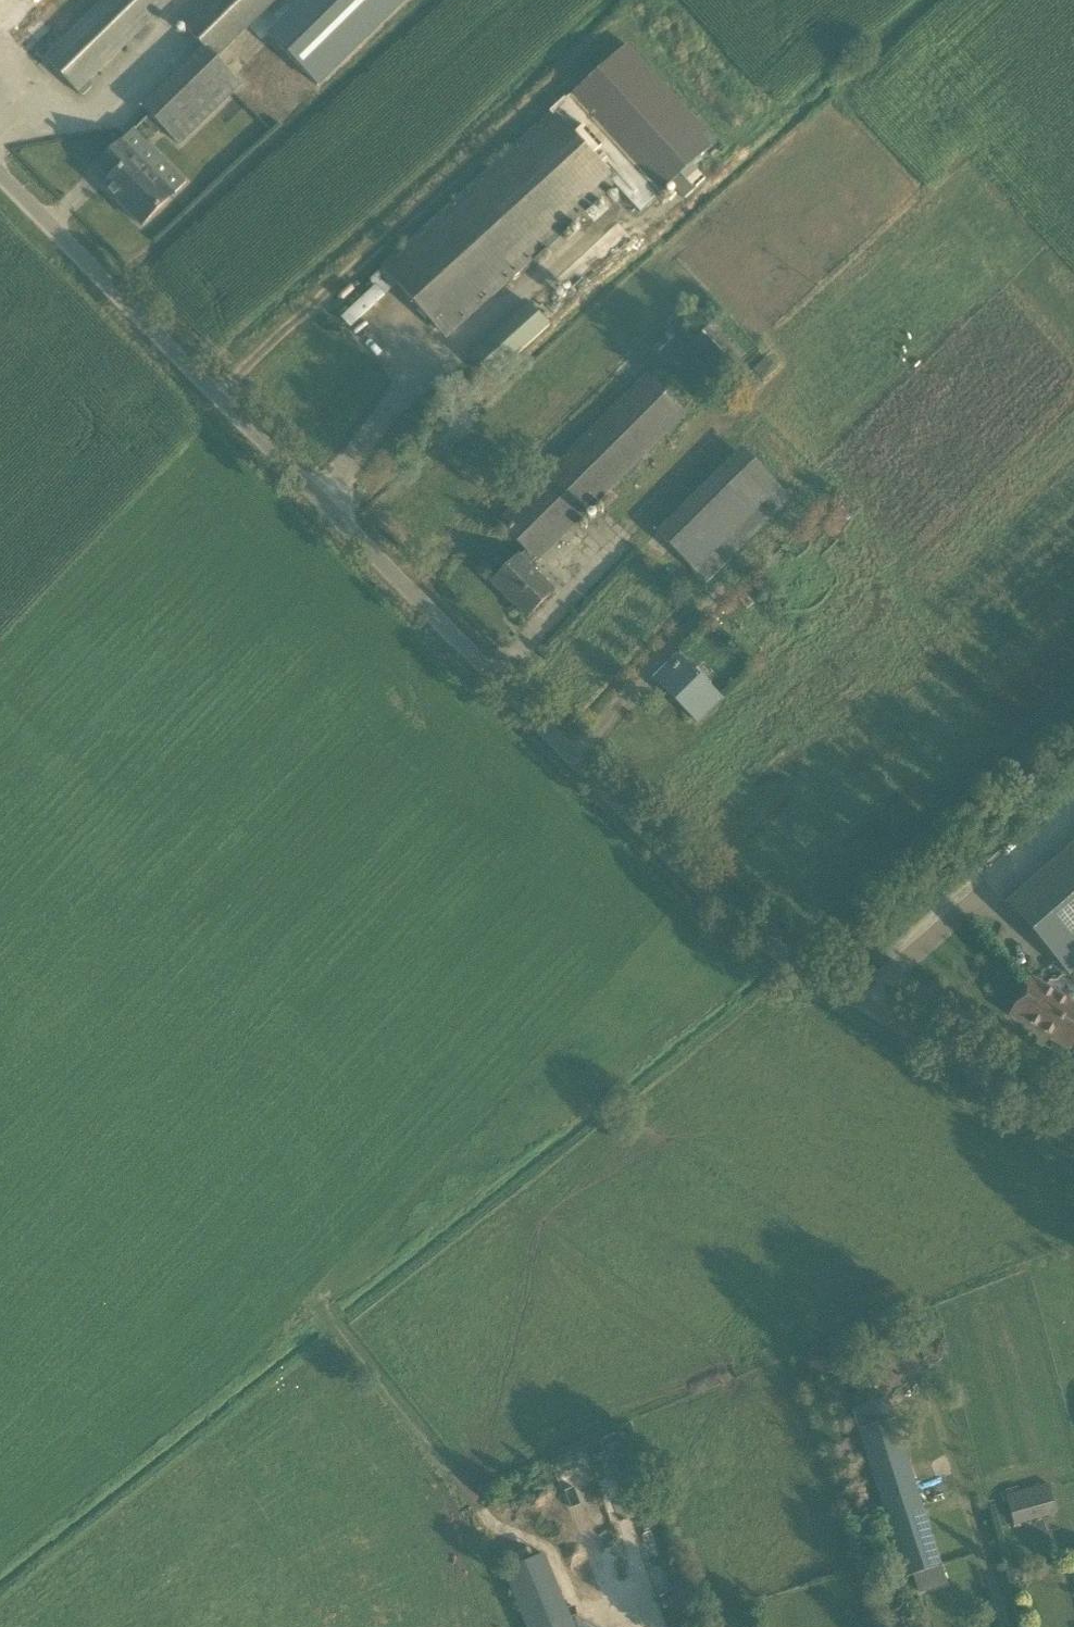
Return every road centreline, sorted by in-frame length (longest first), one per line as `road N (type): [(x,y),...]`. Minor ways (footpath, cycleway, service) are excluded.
road 1 (unclassified): [(1073,1130),(824,982),(709,896),(0,180)]

